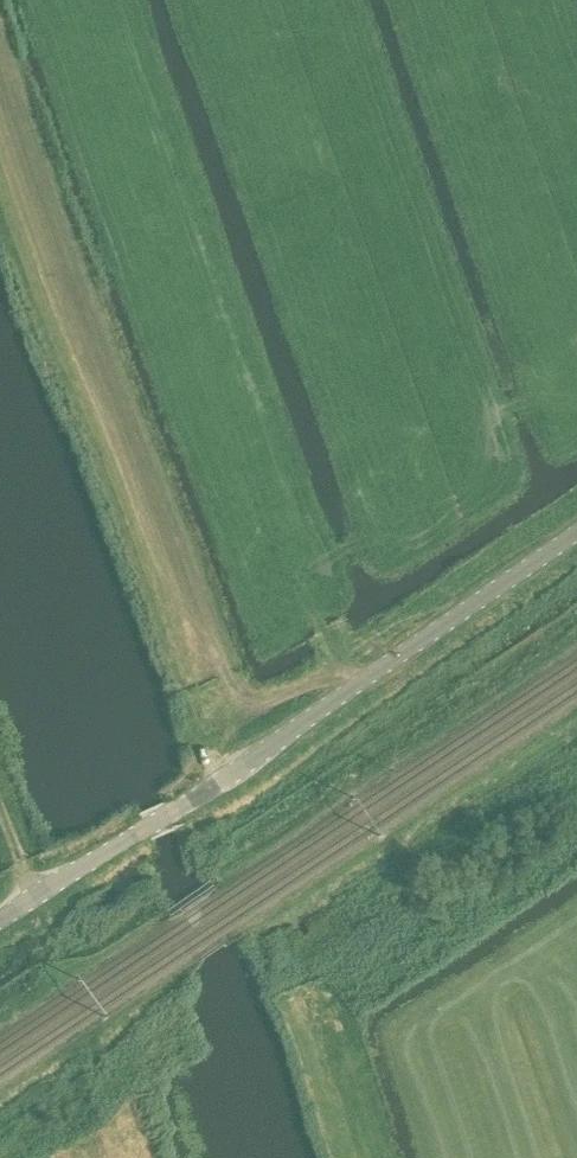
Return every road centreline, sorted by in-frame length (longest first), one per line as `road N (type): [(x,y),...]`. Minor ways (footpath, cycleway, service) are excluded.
road 1 (tertiary): [(0,922),(177,813),(576,535)]
road 2 (track): [(209,623),(239,688),(256,698),(335,677),(372,678)]

